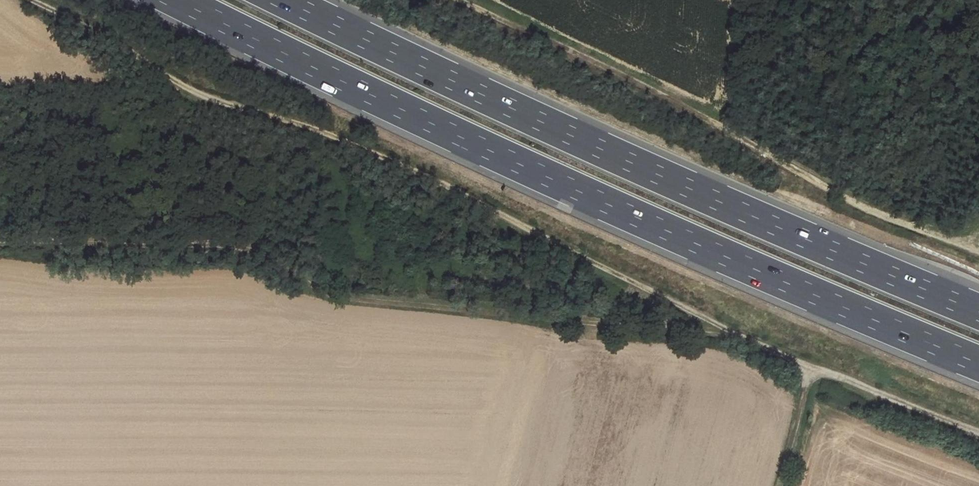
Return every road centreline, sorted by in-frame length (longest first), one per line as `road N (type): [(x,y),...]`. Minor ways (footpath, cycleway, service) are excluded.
road 1 (track): [(36,0),(119,40),(180,82),(321,129),(810,367),(978,433)]
road 2 (motorway): [(176,0),(562,184),(978,363)]
road 3 (motorway): [(978,311),(583,141),(285,0)]
road 4 (track): [(0,239),(235,245),(274,257),(324,290),(385,302),(737,332)]
road 5 (track): [(461,0),(700,113),(850,200),(978,251)]
road 6 (track): [(810,367),(779,485)]

